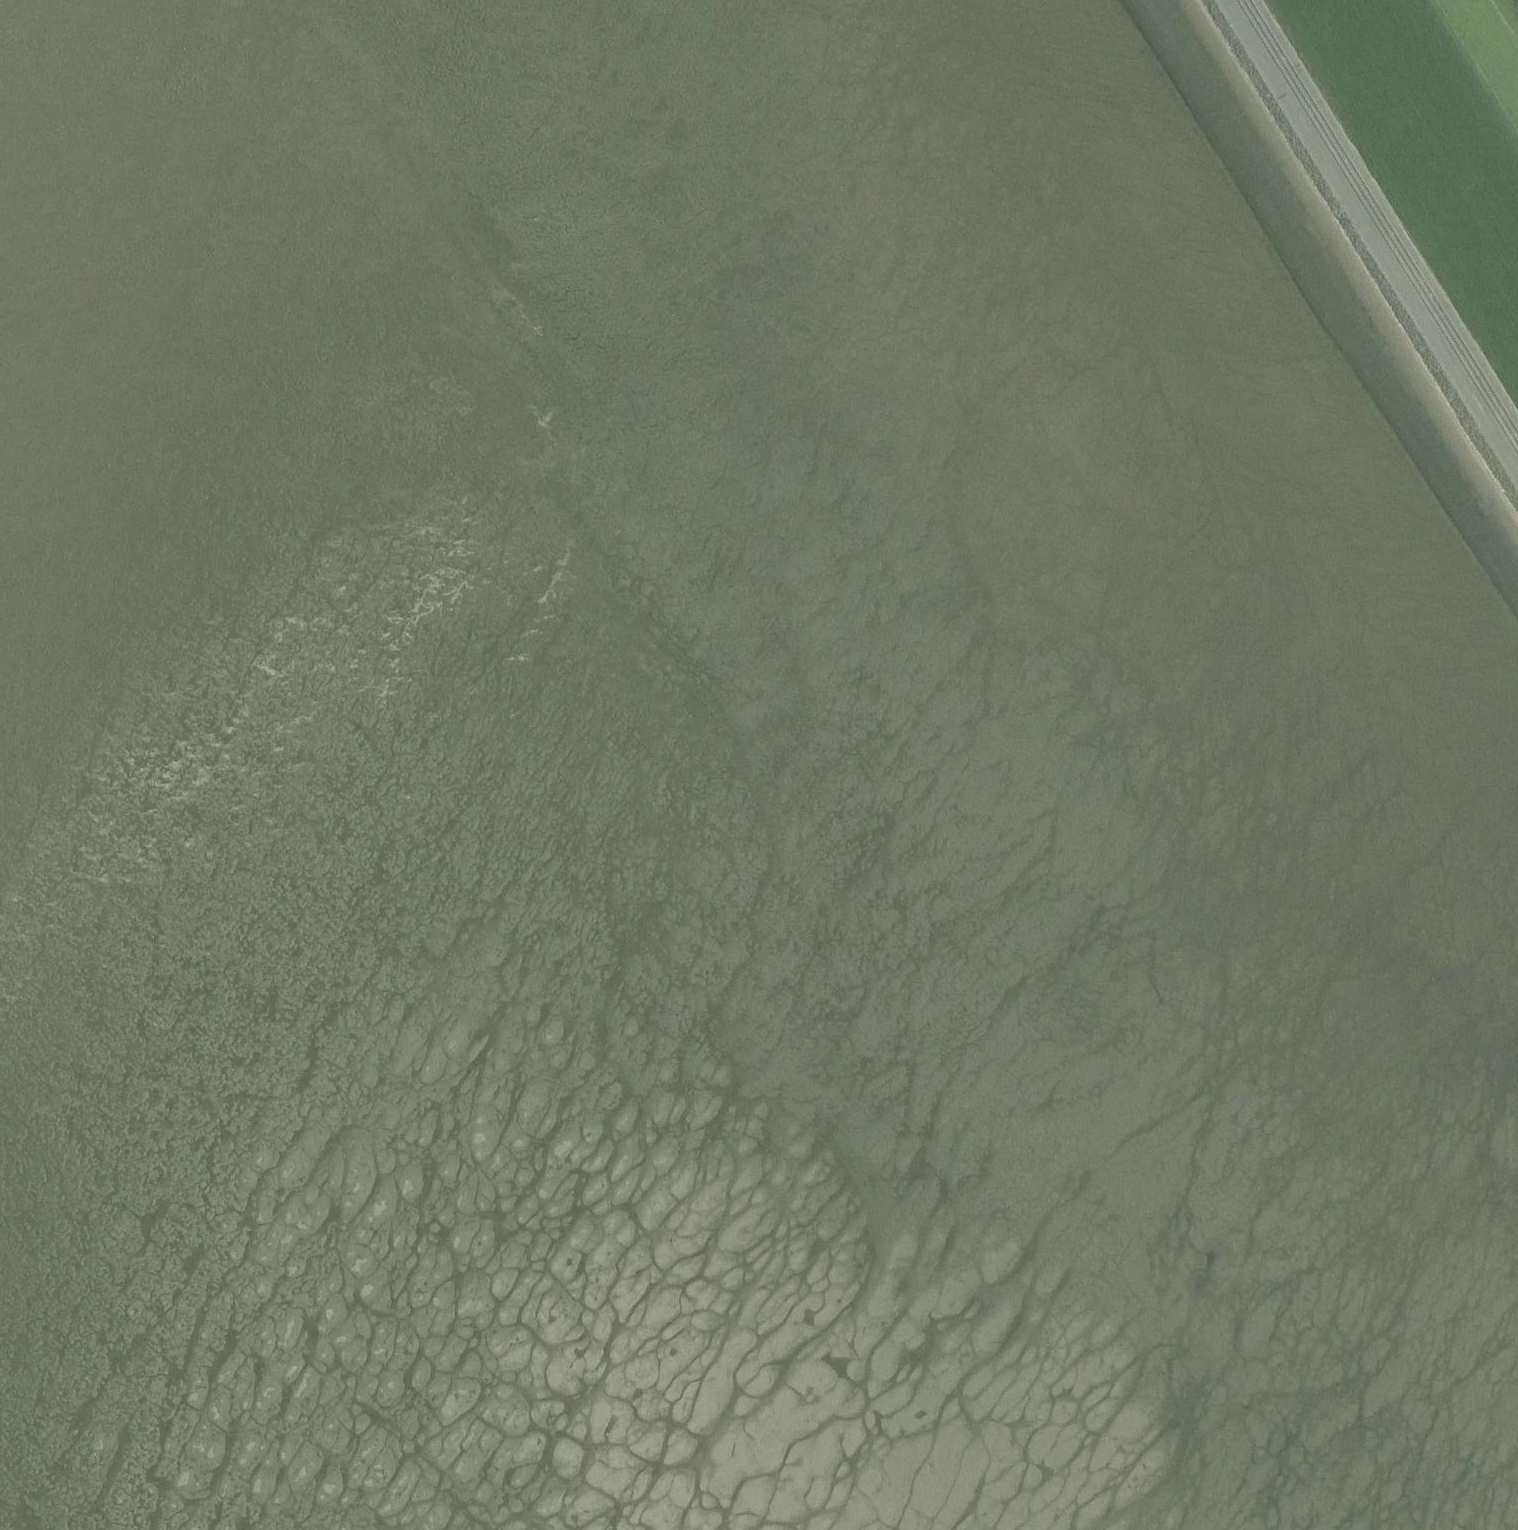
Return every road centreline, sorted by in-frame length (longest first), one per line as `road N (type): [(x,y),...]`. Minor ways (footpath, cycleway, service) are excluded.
road 1 (track): [(1517,462),(1233,0)]

